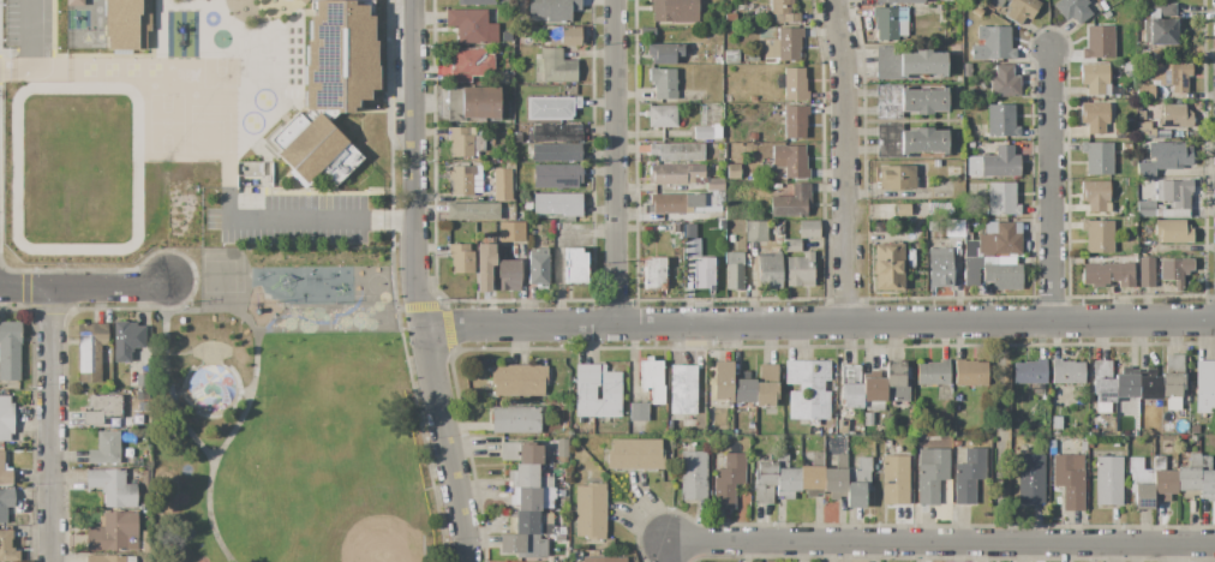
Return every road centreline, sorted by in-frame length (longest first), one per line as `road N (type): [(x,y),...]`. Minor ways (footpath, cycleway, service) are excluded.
road 1 (residential): [(425,327),(1214,322)]
road 2 (residential): [(666,543),(1214,548)]
road 3 (residential): [(419,0),(425,327)]
road 4 (residential): [(839,0),(854,79),(854,324)]
road 5 (residential): [(622,0),(624,325)]
road 6 (residential): [(1051,48),(1052,324)]
road 7 (residential): [(52,289),(53,561)]
road 8 (residential): [(425,327),(465,561)]
road 9 (residential): [(0,288),(148,288),(172,281)]

